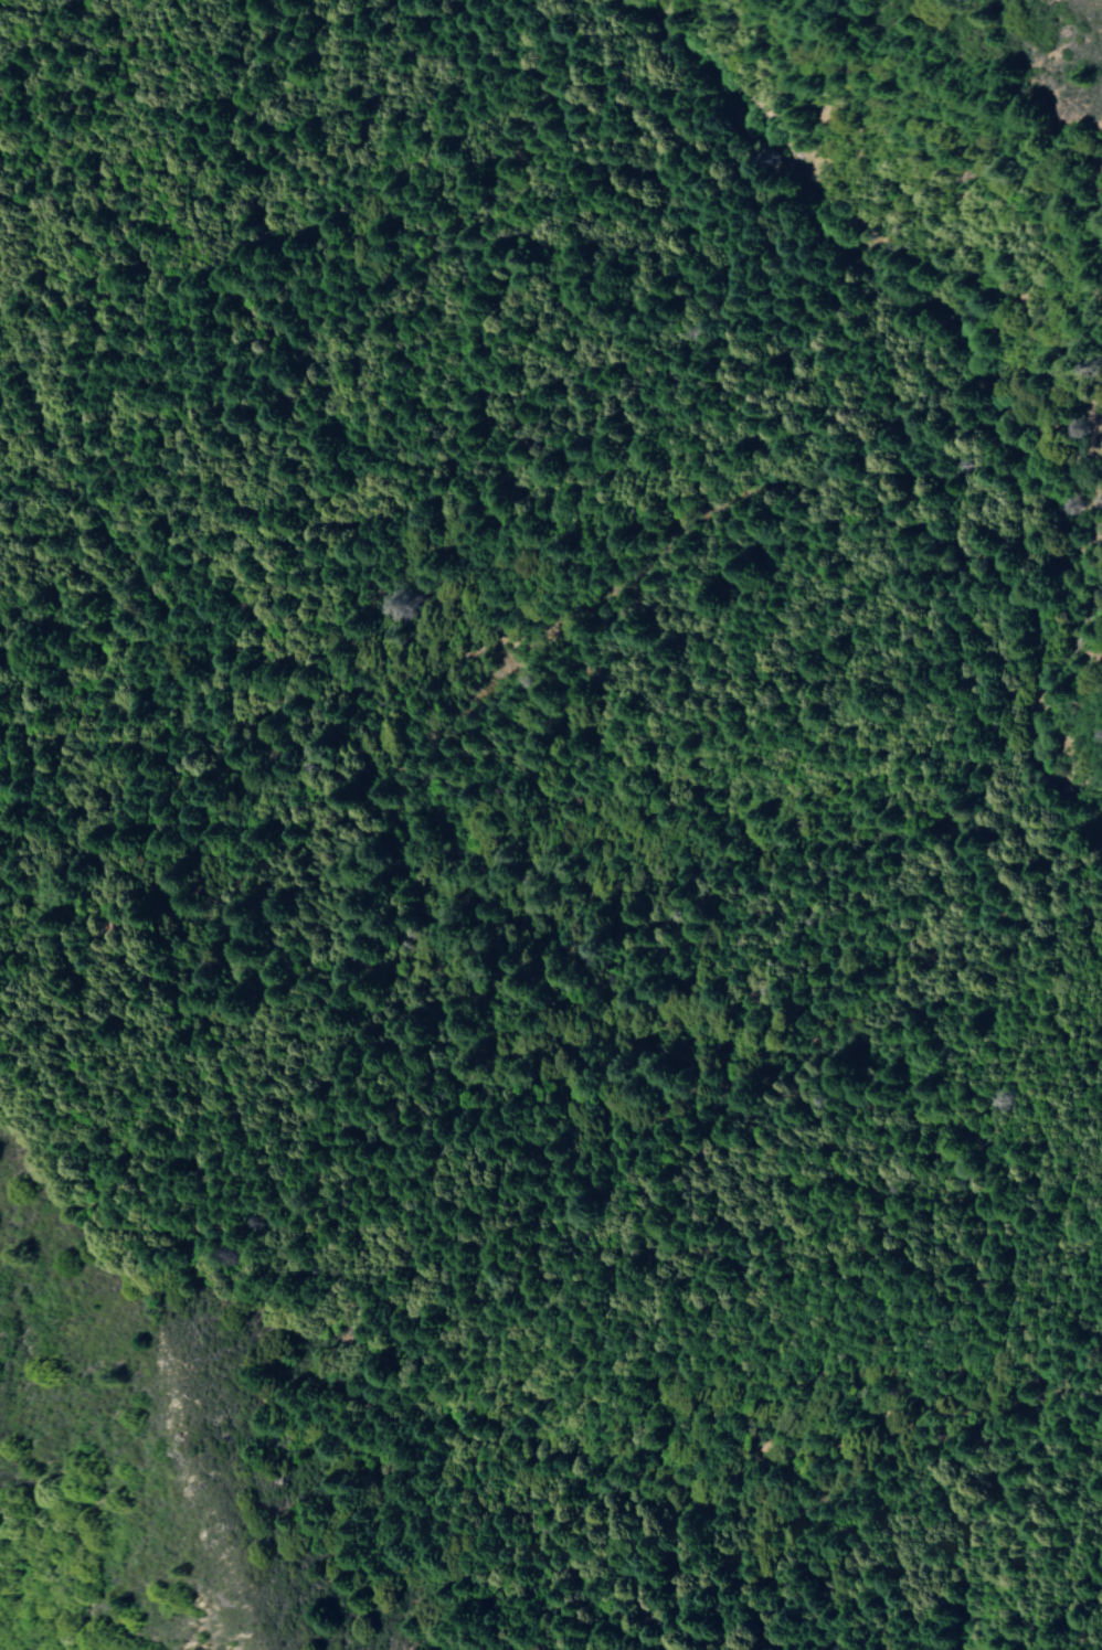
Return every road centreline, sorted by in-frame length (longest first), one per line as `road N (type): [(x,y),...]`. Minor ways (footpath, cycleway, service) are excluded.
road 1 (track): [(473,0),(558,110),(661,190),(893,428),(942,569),(949,753),(979,863),(1095,943),(1101,964)]

